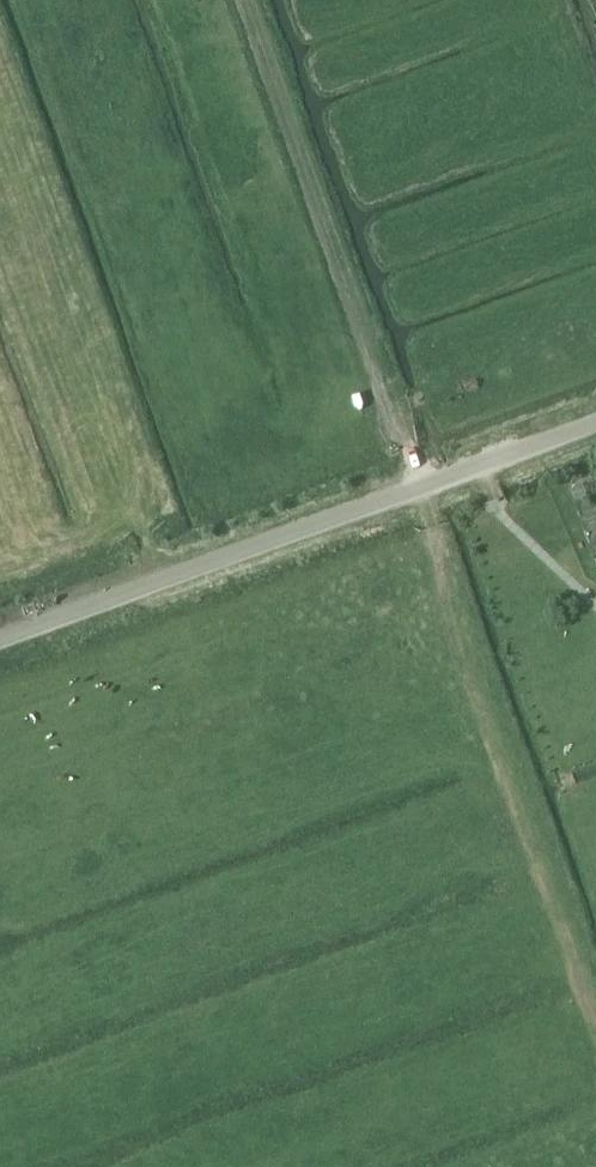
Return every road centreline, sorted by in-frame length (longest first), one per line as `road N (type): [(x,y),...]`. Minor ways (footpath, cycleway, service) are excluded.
road 1 (unclassified): [(0,638),(595,426)]
road 2 (track): [(595,1013),(514,788),(425,486)]
road 3 (track): [(250,0),(425,486)]

